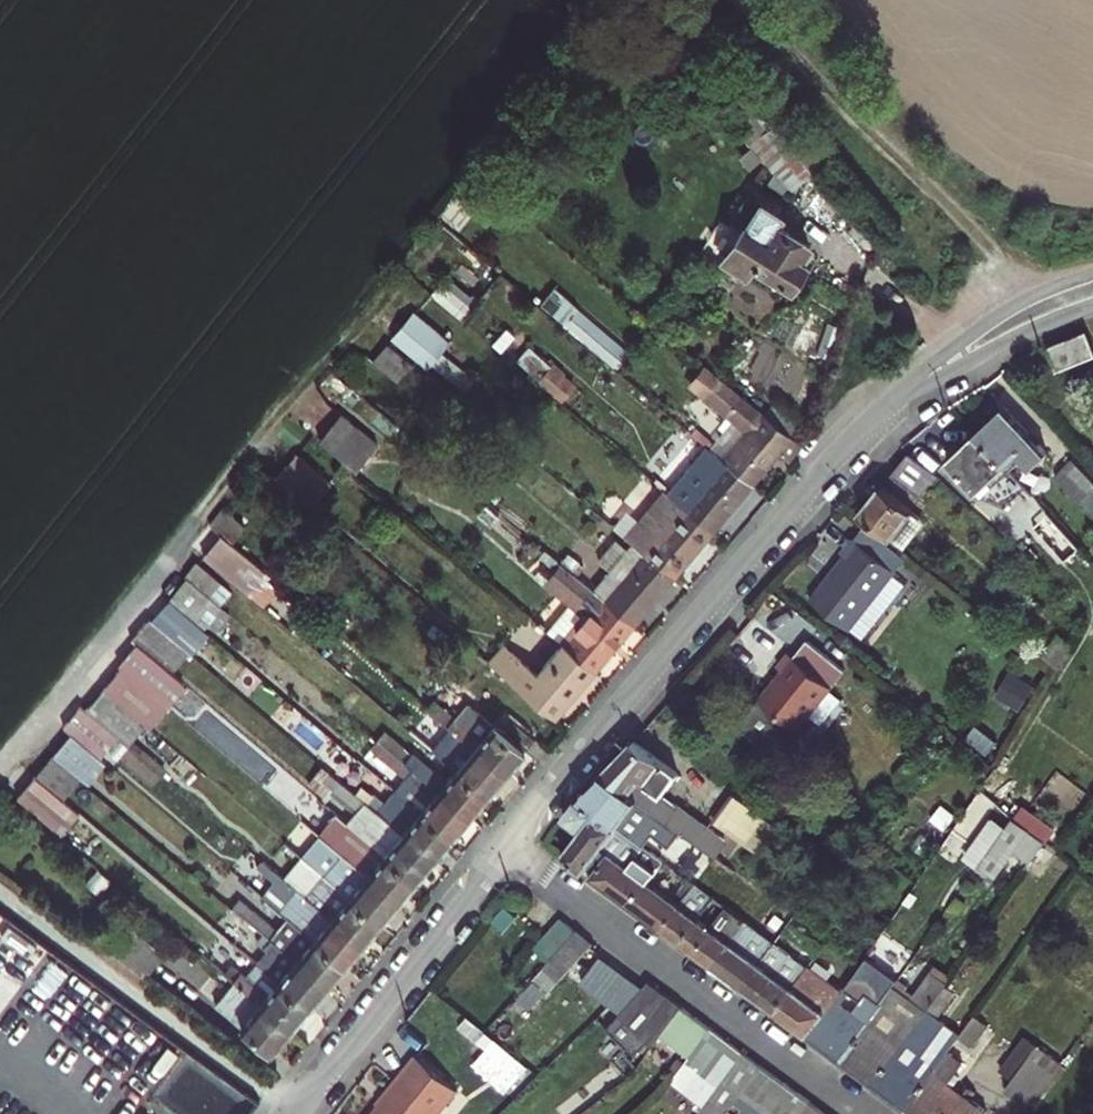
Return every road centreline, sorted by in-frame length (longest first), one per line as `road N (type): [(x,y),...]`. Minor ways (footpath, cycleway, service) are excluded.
road 1 (residential): [(1092,292),(967,350),(886,409),(670,645),(506,846)]
road 2 (residential): [(506,846),(869,1113)]
road 3 (track): [(758,0),(997,260),(1013,325)]
road 4 (residential): [(506,846),(293,1113)]

